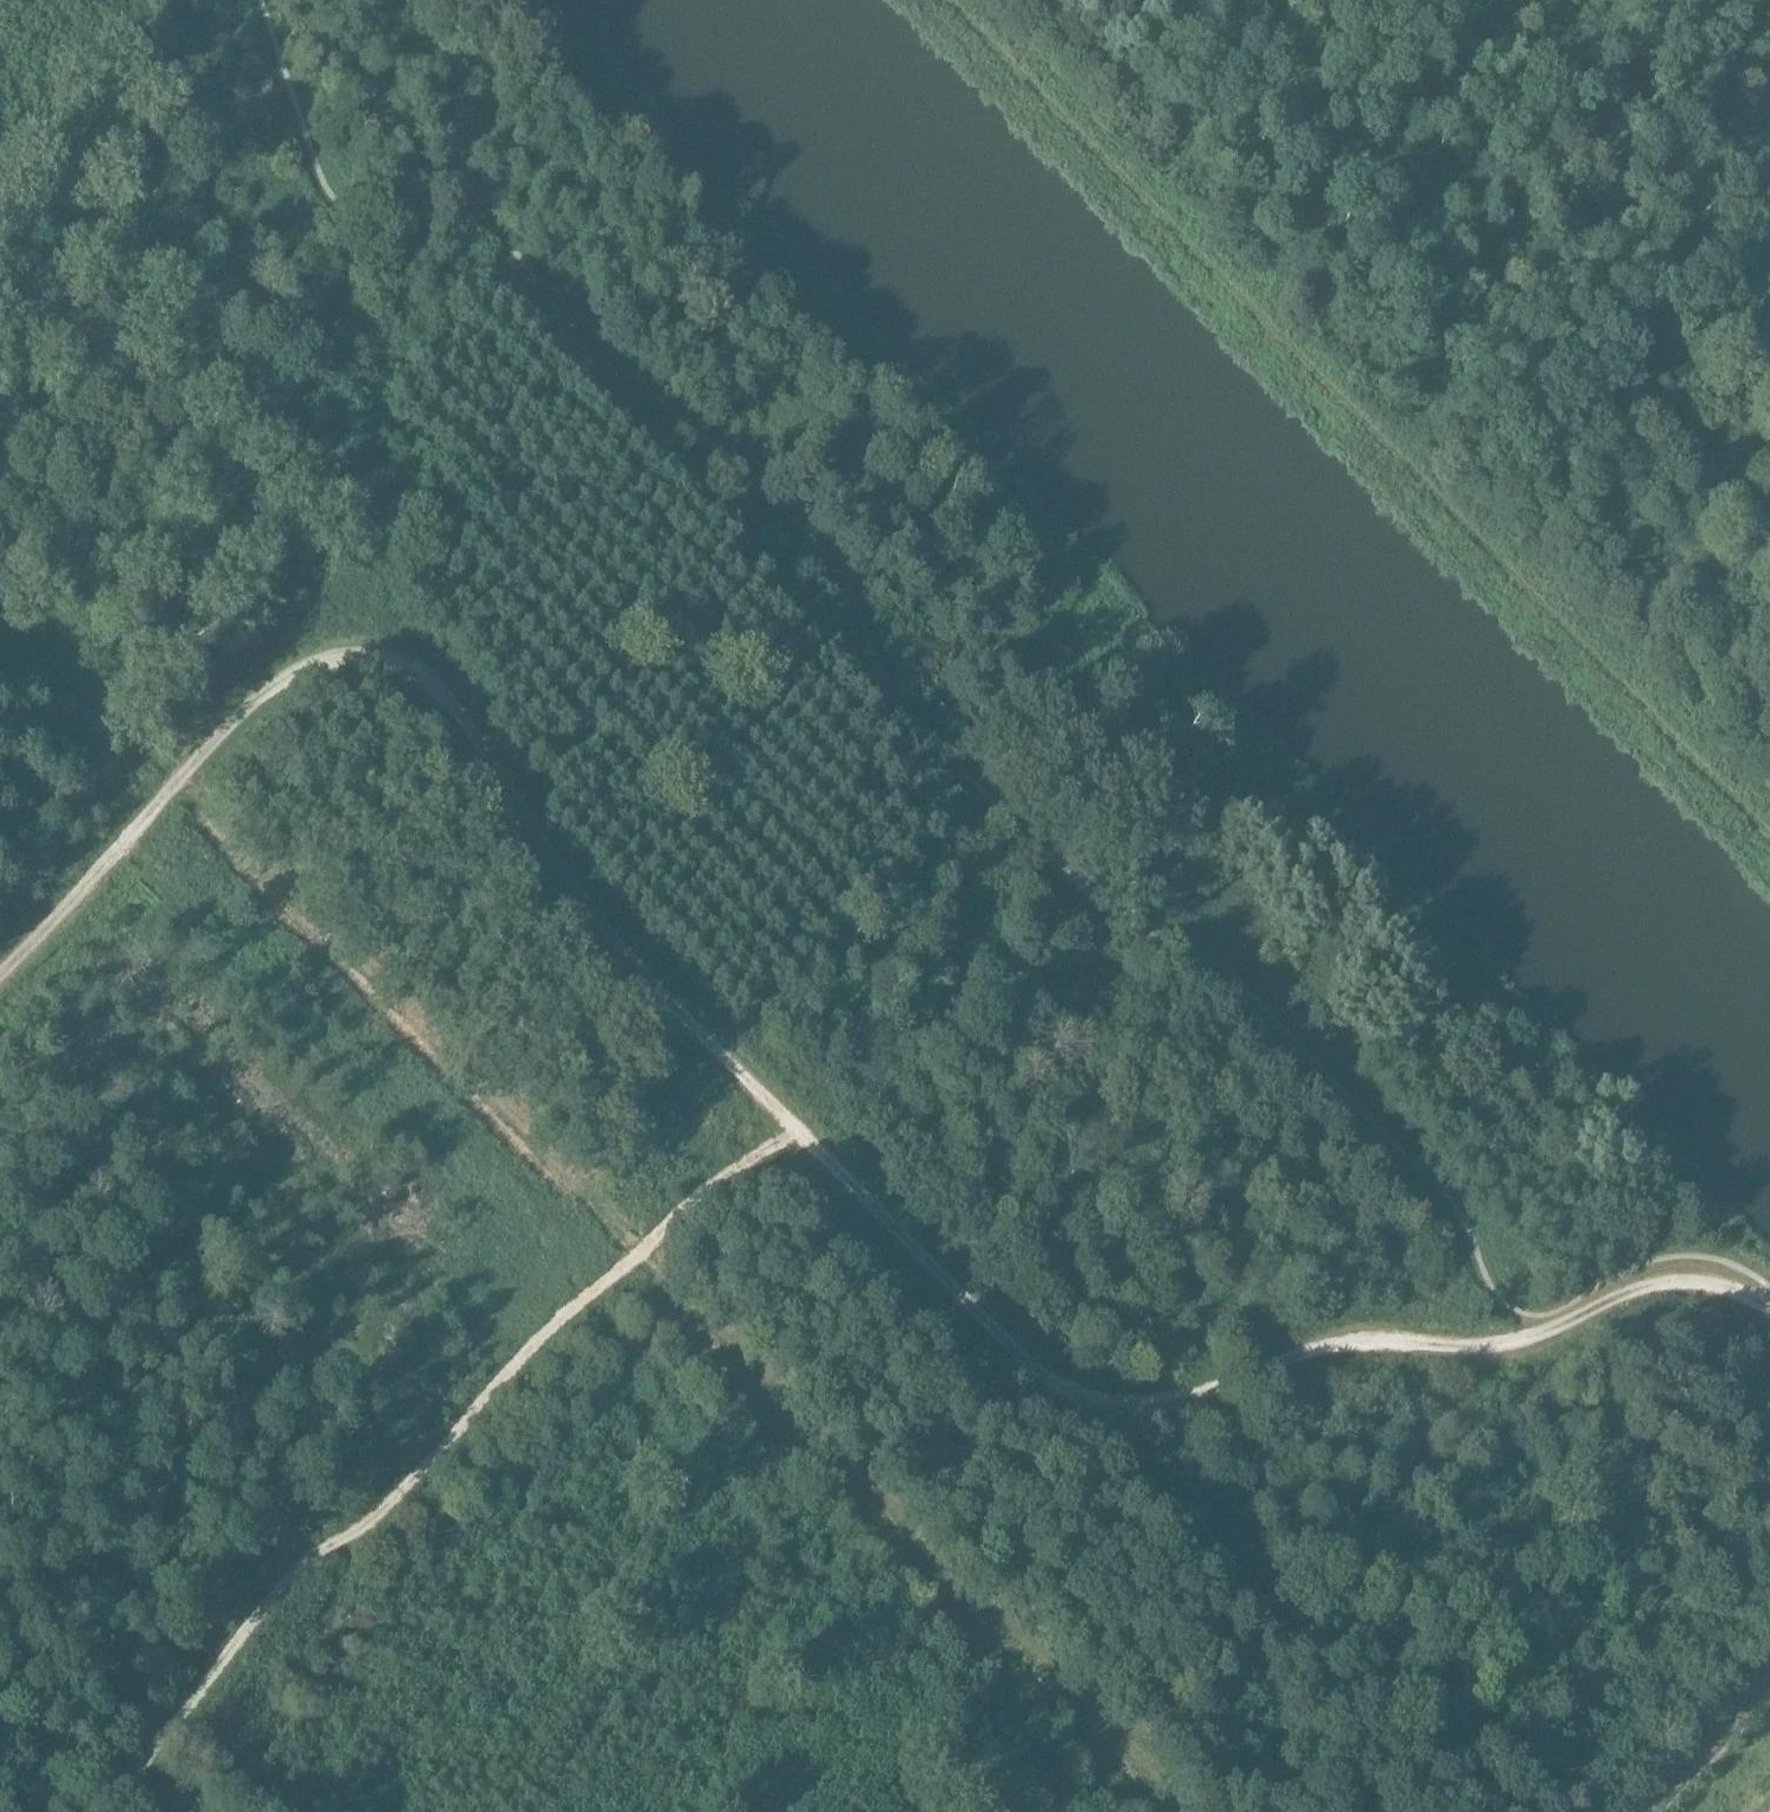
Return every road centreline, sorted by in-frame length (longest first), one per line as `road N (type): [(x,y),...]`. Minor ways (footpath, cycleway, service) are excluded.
road 1 (track): [(0,982),(260,694),(301,665),(348,648),(399,651),(446,686),(563,888),(1044,1376),(1081,1401),(1127,1411),(1200,1399),(1331,1345),(1382,1335),(1496,1343),(1564,1325),(1667,1280),(1714,1281),(1769,1308)]
road 2 (track): [(949,0),(1769,831)]
road 3 (track): [(1636,1811),(1769,1684)]
road 4 (track): [(1685,1811),(1769,1726)]

